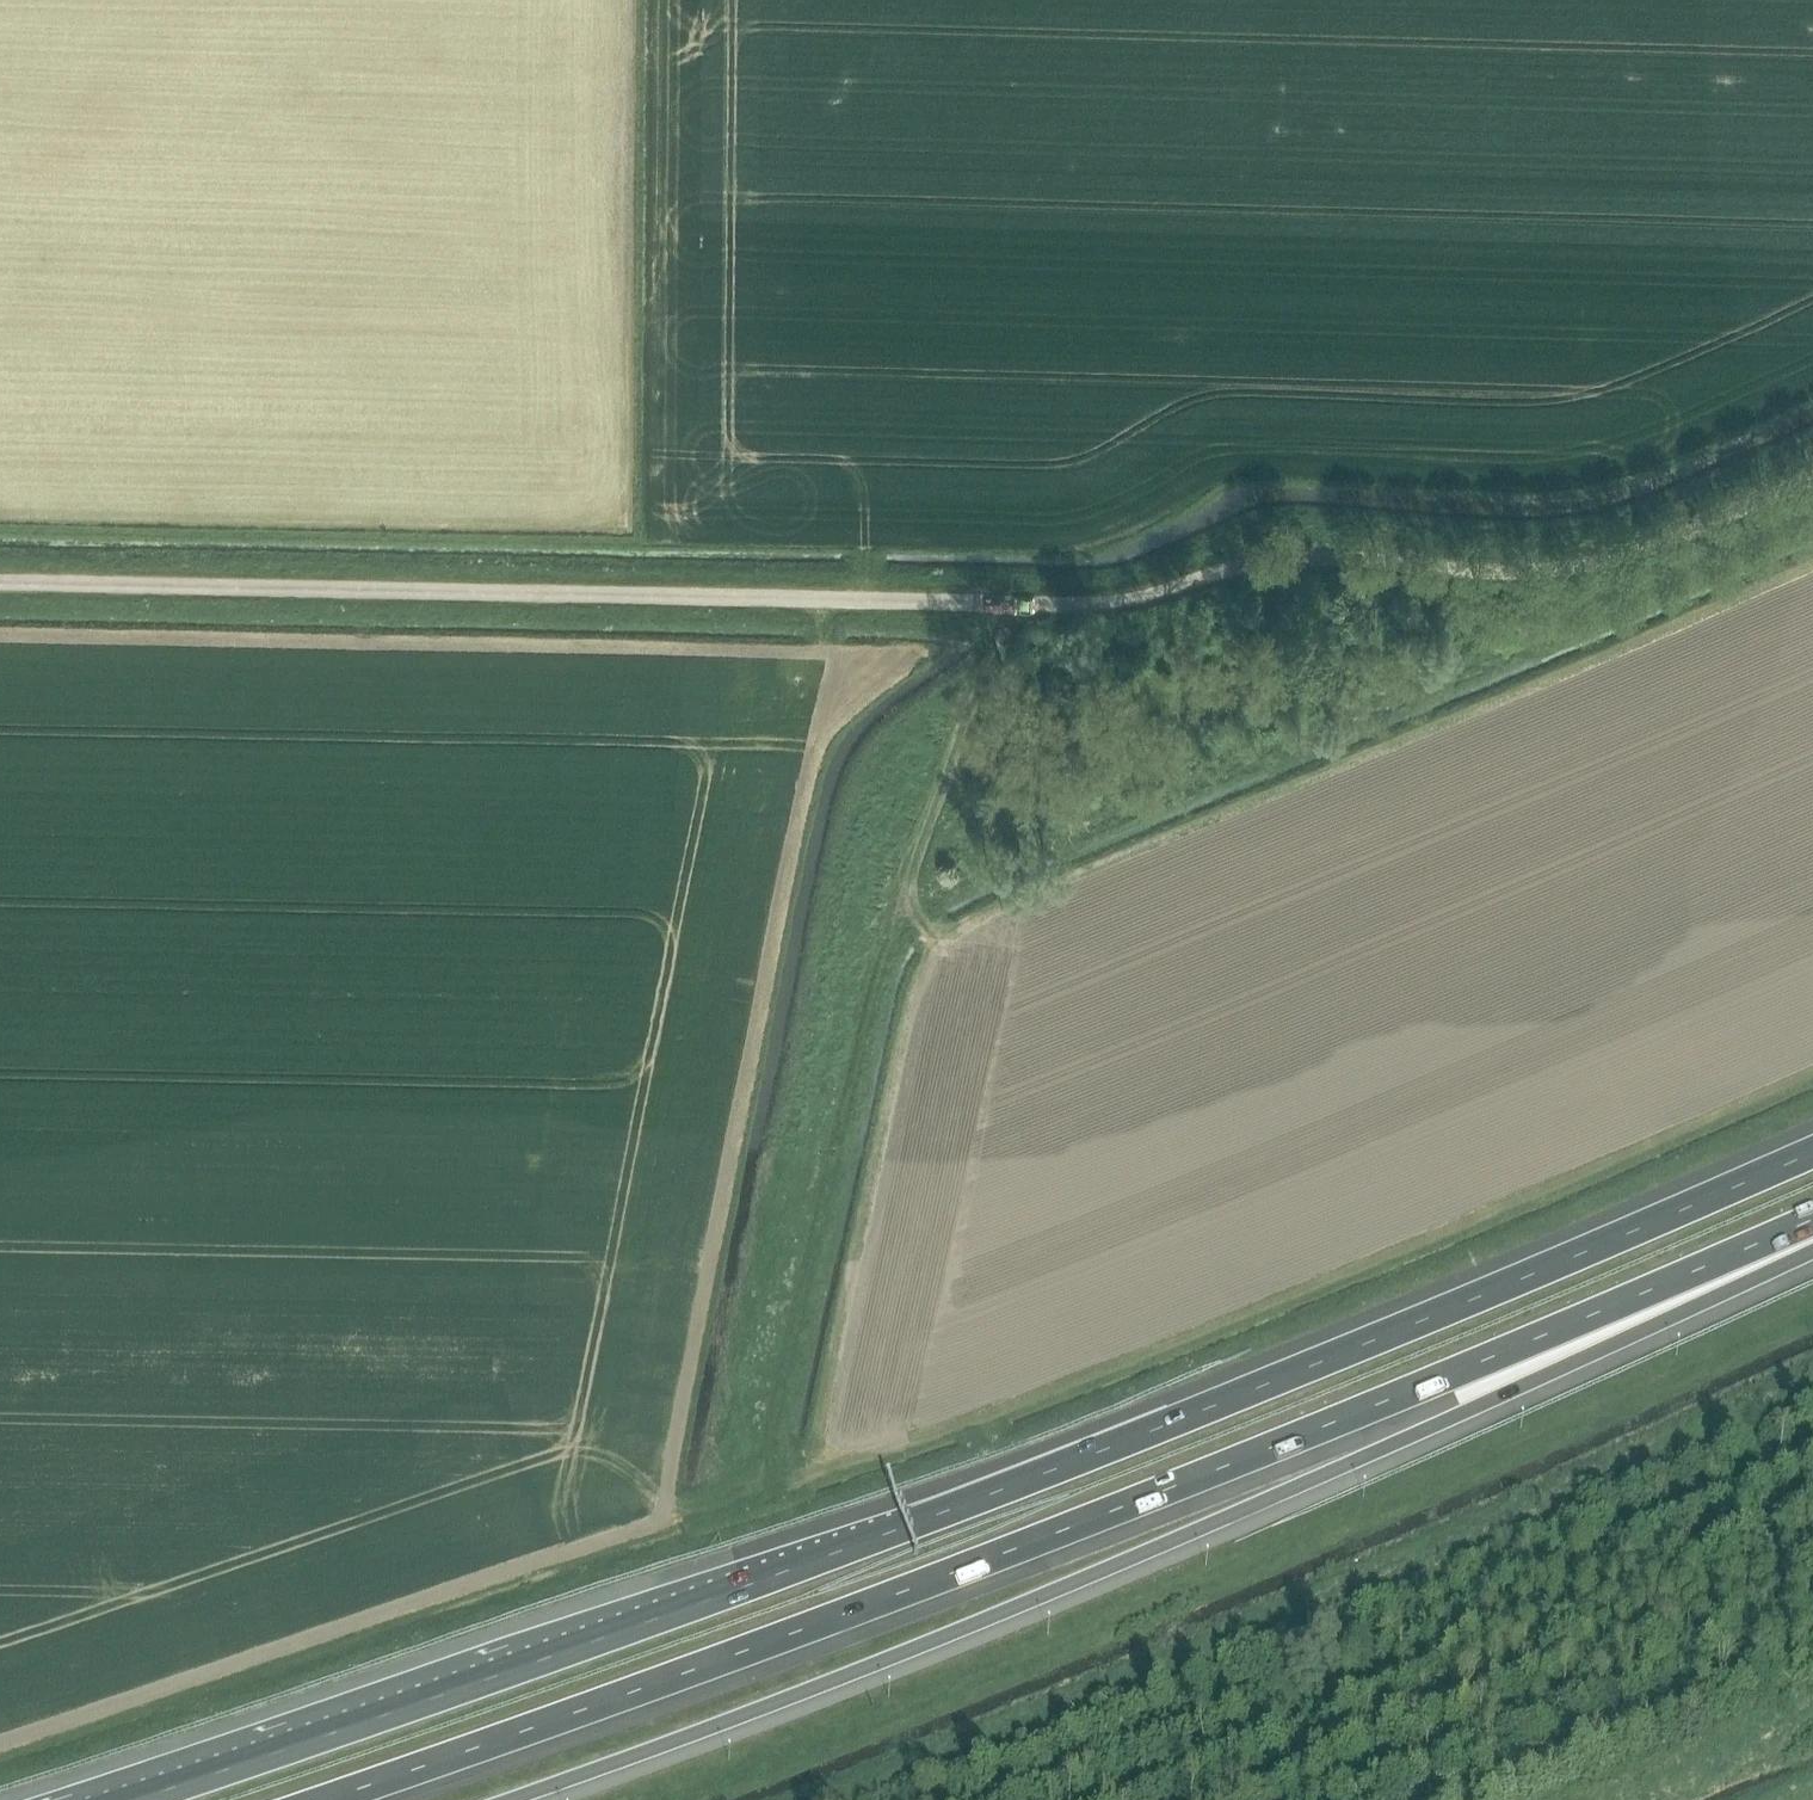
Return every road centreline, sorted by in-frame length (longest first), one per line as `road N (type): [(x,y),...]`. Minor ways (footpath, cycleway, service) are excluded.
road 1 (unclassified): [(0,585),(1083,606),(1275,560),(1565,571),(1642,551),(1812,477)]
road 2 (motorway): [(1812,1150),(1260,1388),(914,1522),(122,1799)]
road 3 (motorway): [(328,1799),(1277,1441),(1812,1218)]
road 4 (motorway): [(504,1799),(798,1695),(1464,1411),(1812,1230)]

